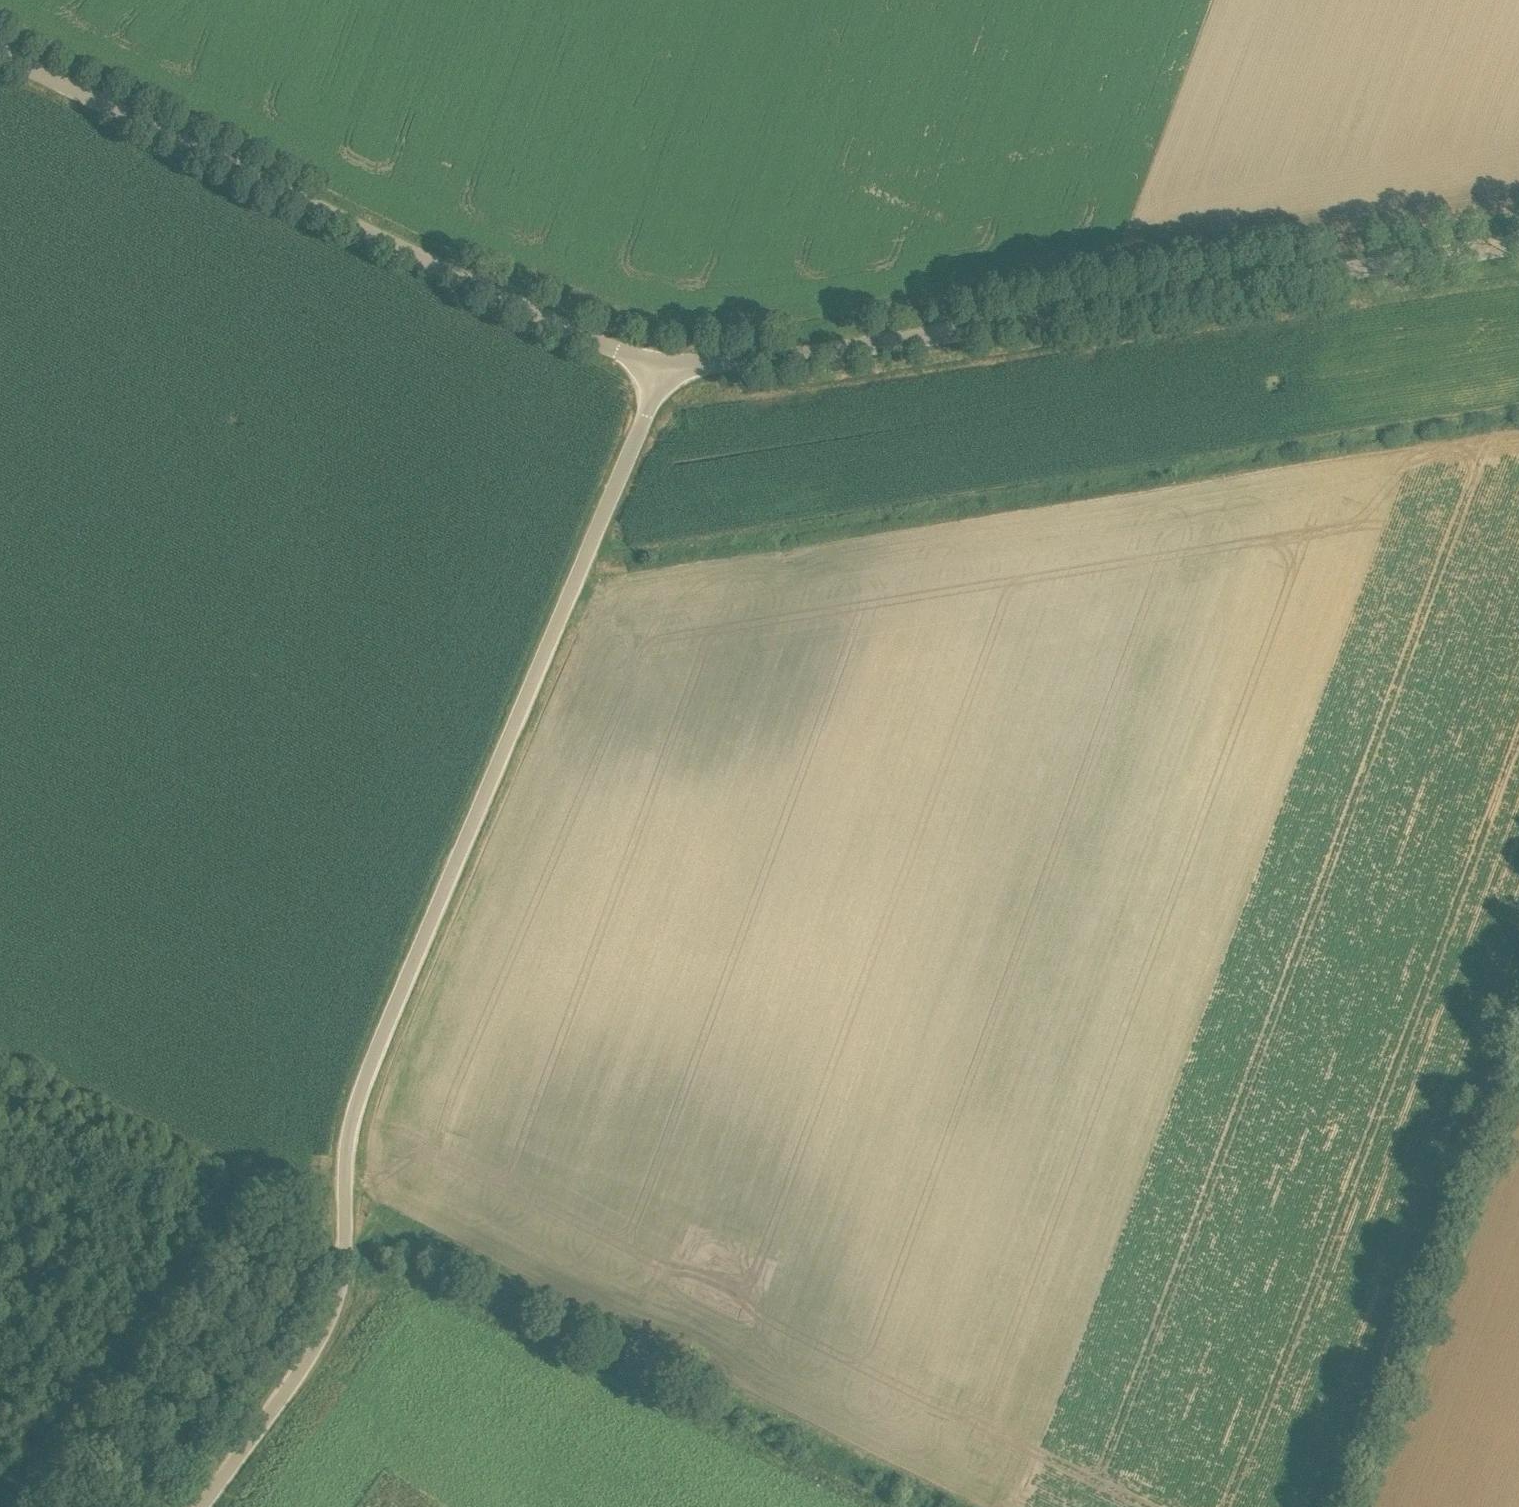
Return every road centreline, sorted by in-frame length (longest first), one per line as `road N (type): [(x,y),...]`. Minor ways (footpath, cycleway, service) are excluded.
road 1 (unclassified): [(196,1506),(311,1347),(336,1278),(353,1121),(662,373)]
road 2 (unclassified): [(1518,238),(662,373)]
road 3 (unclassified): [(662,373),(0,46)]
road 4 (track): [(1324,1506),(1518,995)]

